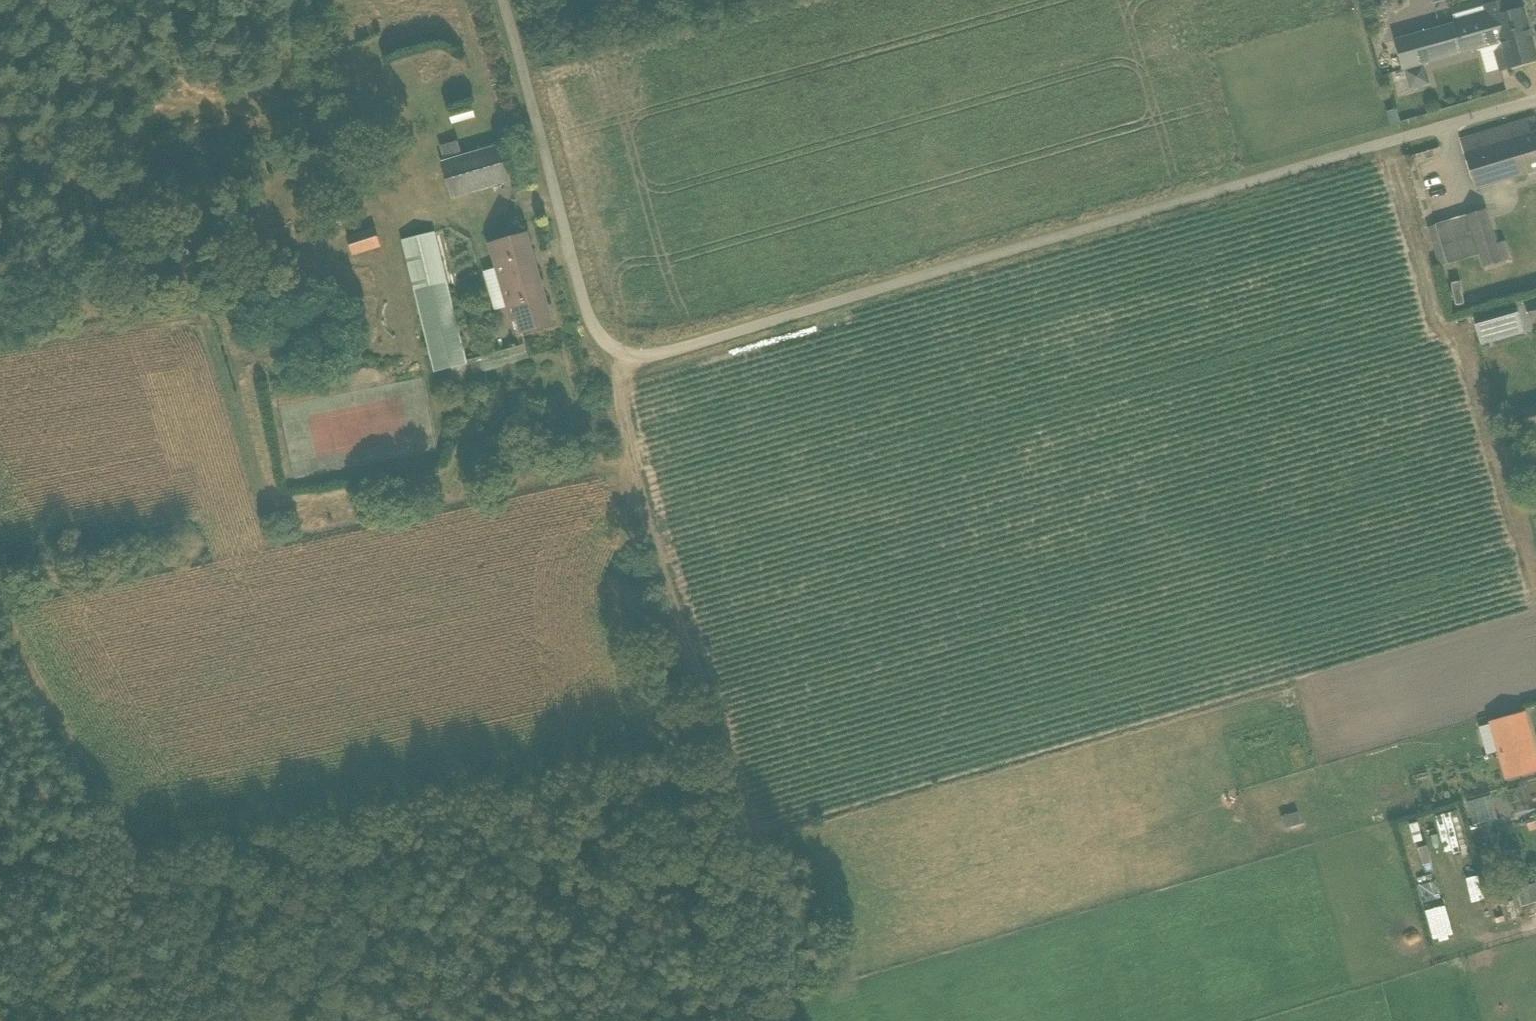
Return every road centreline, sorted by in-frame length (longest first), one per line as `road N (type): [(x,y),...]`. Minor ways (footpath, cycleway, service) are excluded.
road 1 (residential): [(1535,99),(640,365),(600,345),(580,305),(496,0)]
road 2 (track): [(783,1020),(646,551)]
road 3 (track): [(193,1020),(0,636)]
road 4 (track): [(617,353),(614,390),(646,551)]

